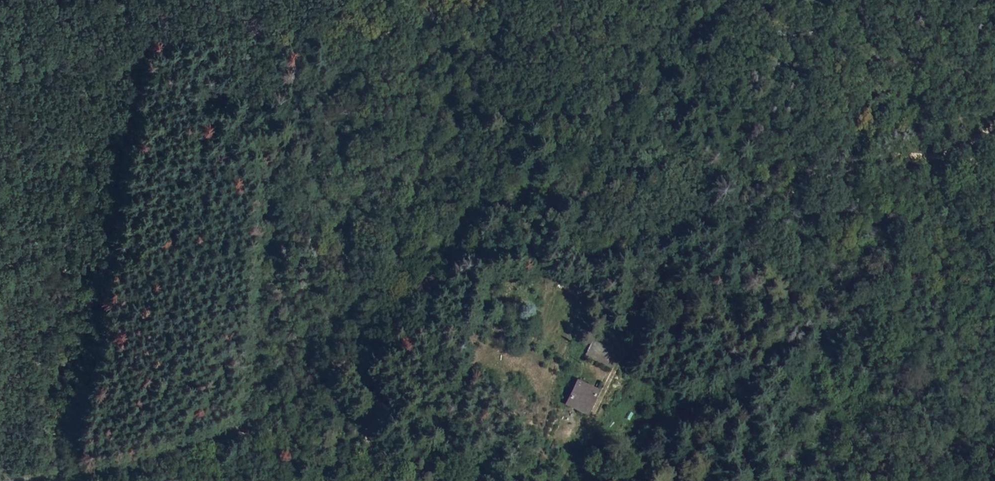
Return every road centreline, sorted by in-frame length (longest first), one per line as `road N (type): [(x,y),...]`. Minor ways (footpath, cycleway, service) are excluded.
road 1 (track): [(23,480),(134,462),(216,434),(352,359)]

